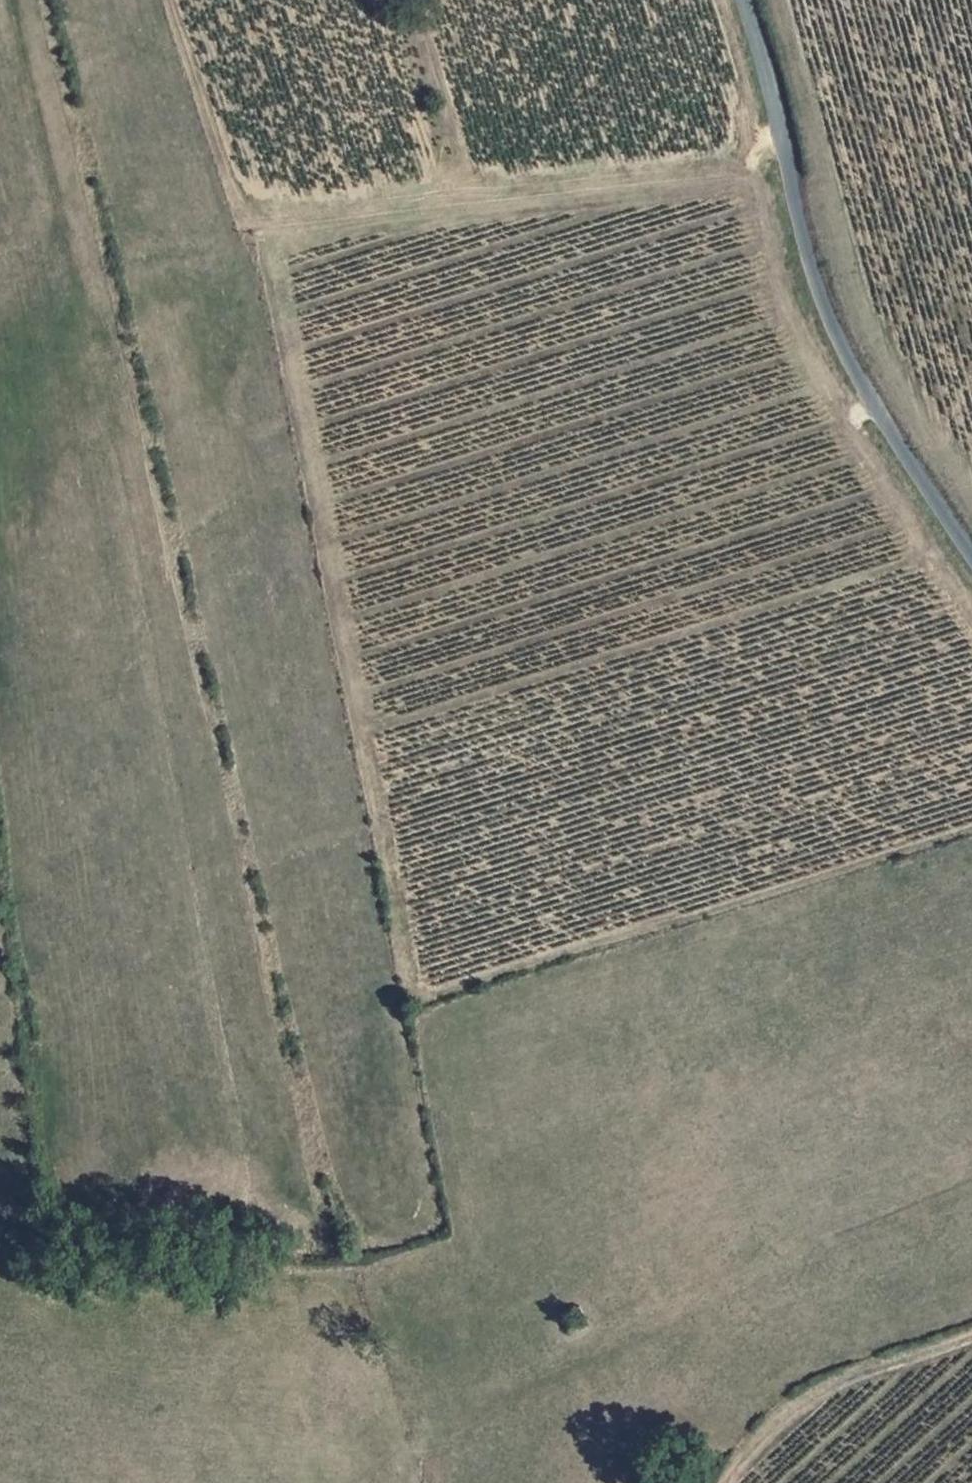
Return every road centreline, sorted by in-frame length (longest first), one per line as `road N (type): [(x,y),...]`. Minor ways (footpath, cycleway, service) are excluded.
road 1 (unclassified): [(745,0),(785,134),(814,288),(879,411),(971,553)]
road 2 (track): [(723,1482),(770,1423),(838,1377),(971,1333)]

